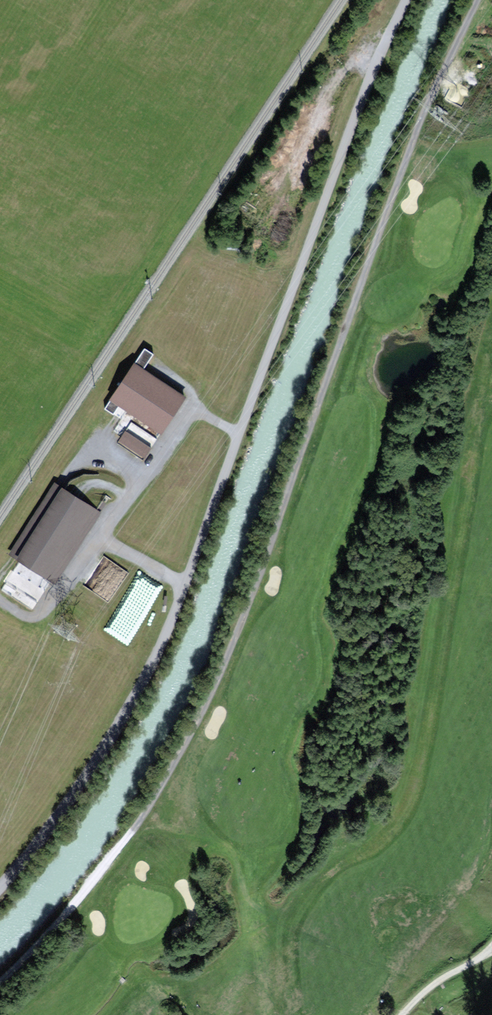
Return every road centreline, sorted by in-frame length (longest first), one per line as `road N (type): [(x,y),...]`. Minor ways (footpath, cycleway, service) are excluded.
road 1 (track): [(0,979),(131,832),(191,734),(251,596),(407,152),(476,0)]
road 2 (unclassified): [(406,0),(164,641),(65,809),(0,885)]

